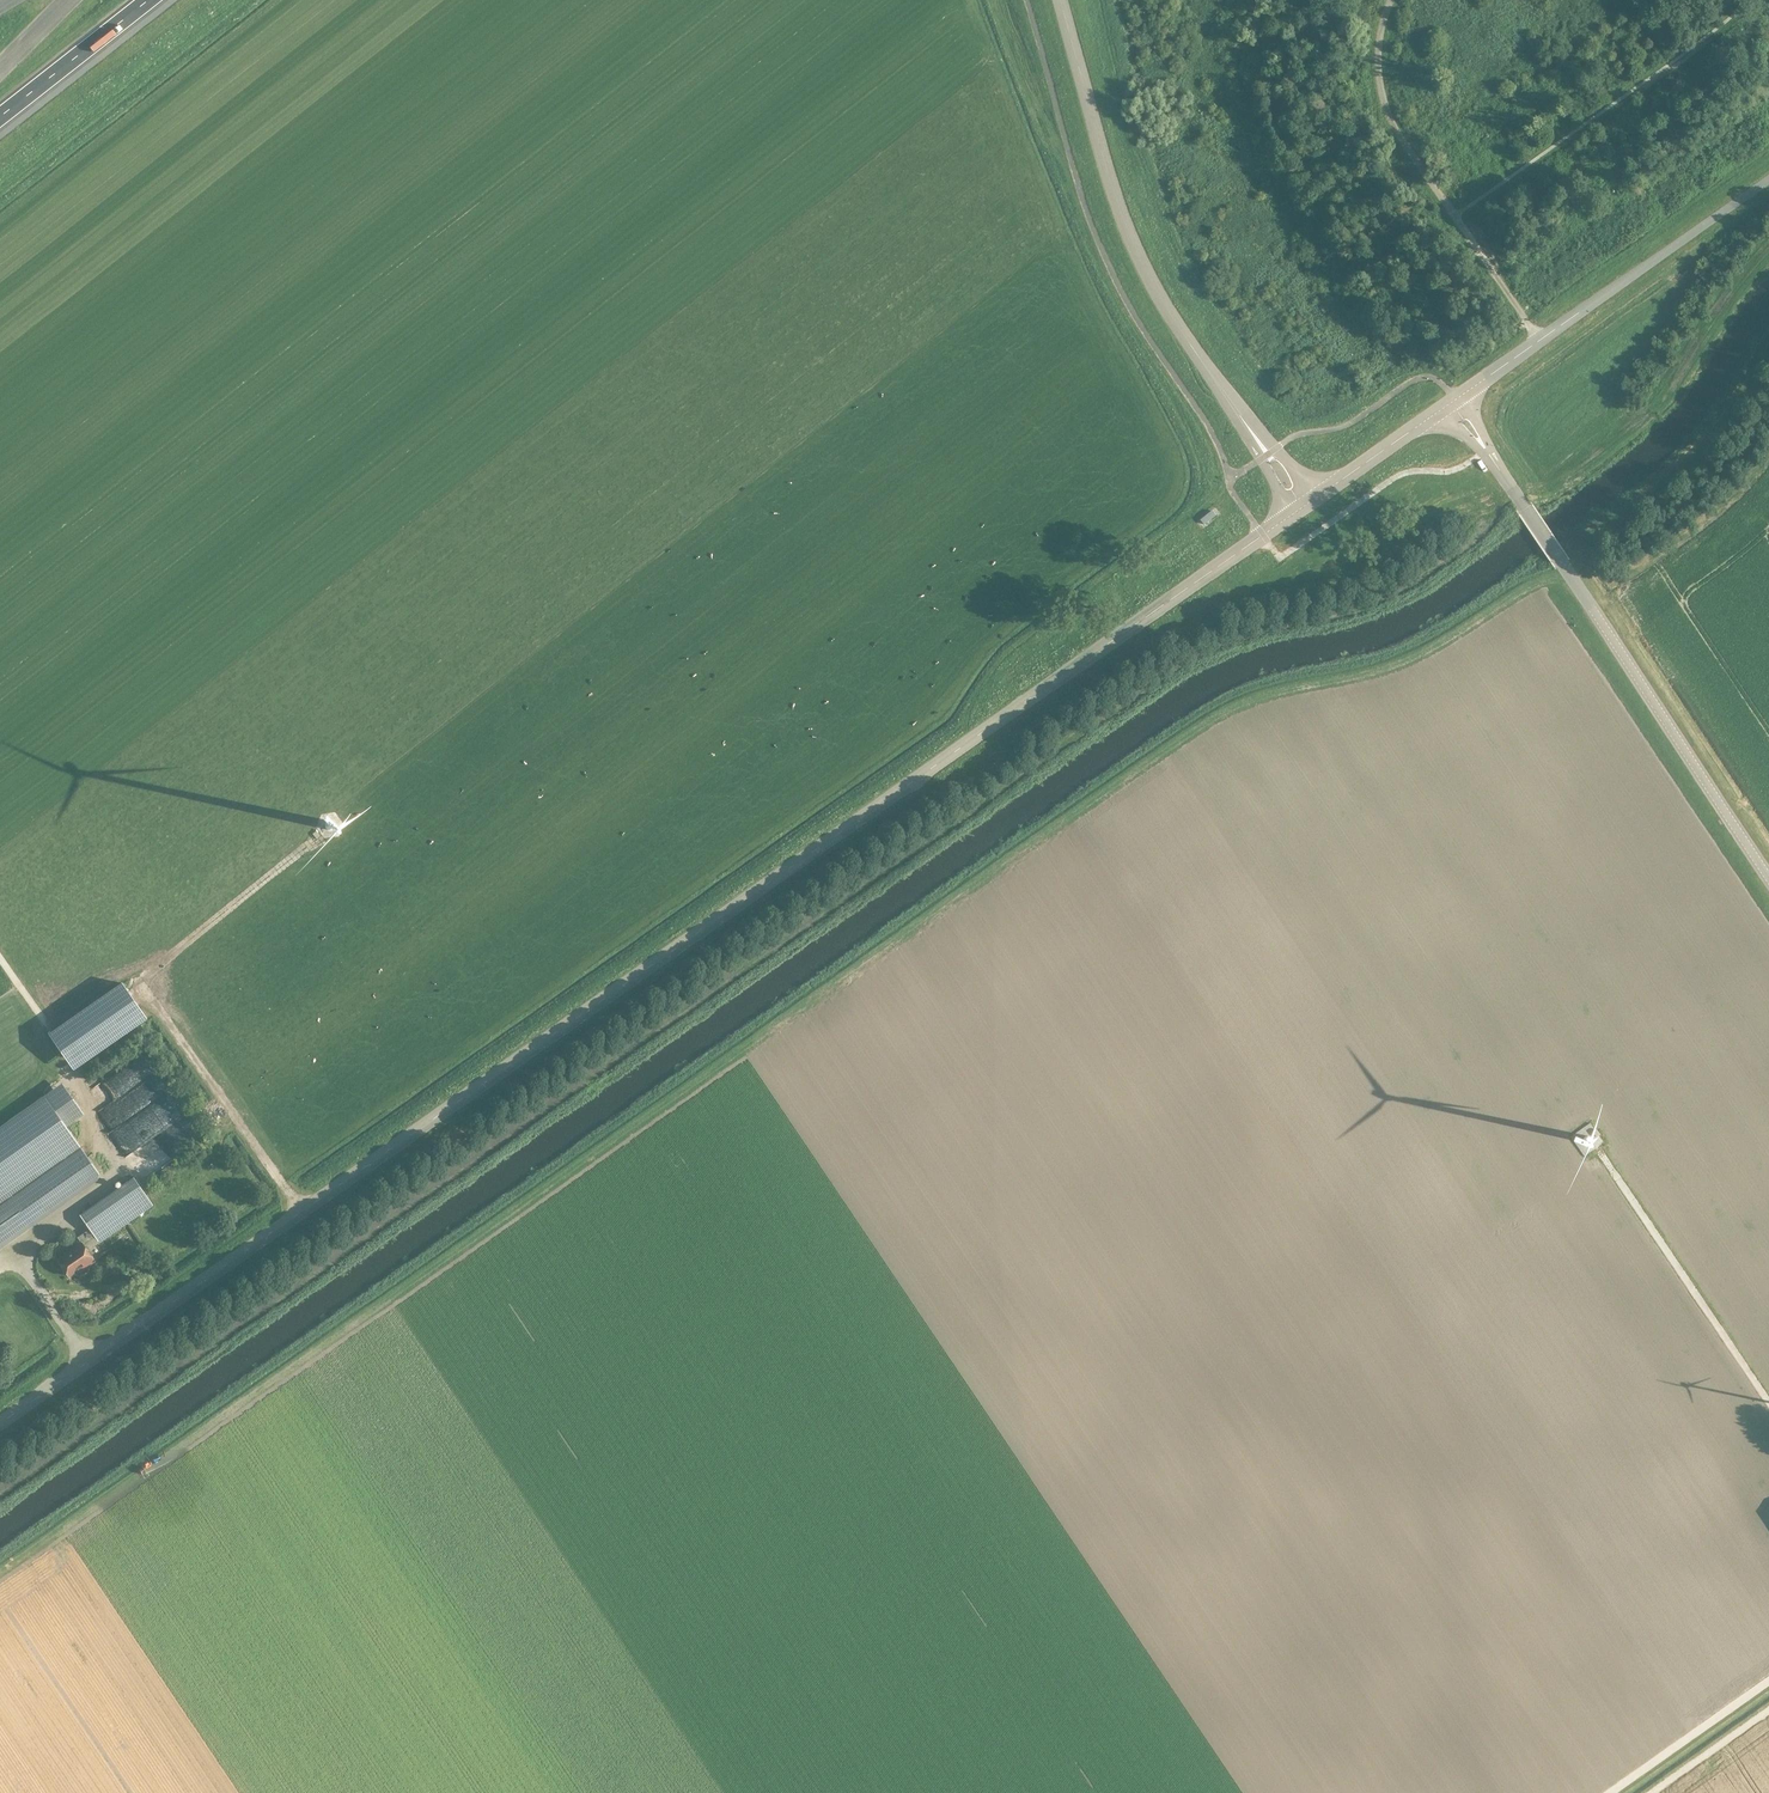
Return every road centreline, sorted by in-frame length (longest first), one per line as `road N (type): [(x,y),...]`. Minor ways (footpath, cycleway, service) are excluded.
road 1 (unclassified): [(0,1423),(1292,515)]
road 2 (tertiary): [(1269,454),(1141,259),(1115,194),(1061,0)]
road 3 (tertiary): [(1768,868),(1487,450)]
road 4 (unclassified): [(1540,340),(1392,122),(1380,89),(1379,44),(1394,0)]
road 5 (unclassified): [(1540,340),(1768,180)]
road 6 (motorway): [(0,117),(149,0)]
road 7 (tertiary): [(1314,498),(1455,400)]

